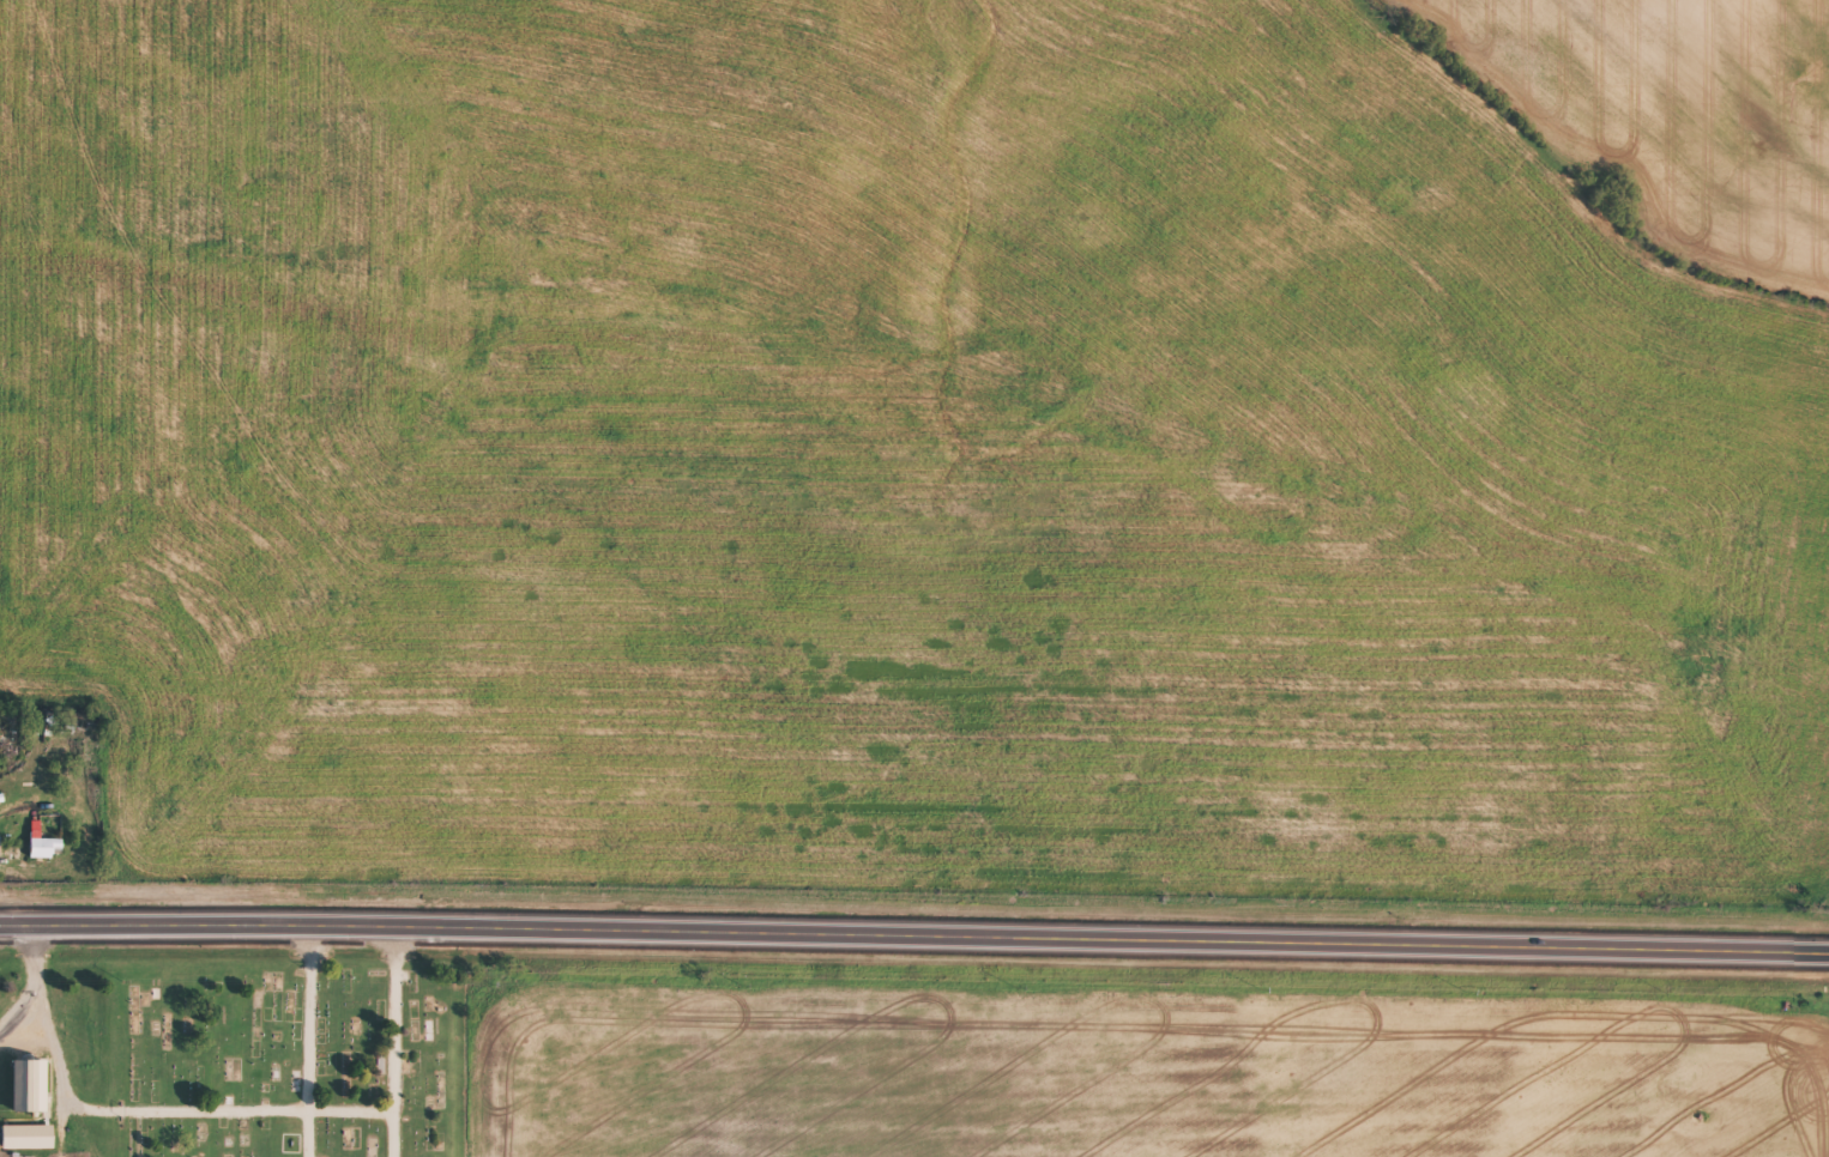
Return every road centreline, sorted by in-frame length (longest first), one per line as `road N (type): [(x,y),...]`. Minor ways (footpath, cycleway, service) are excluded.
road 1 (primary): [(1828,965),(477,934),(0,934)]

